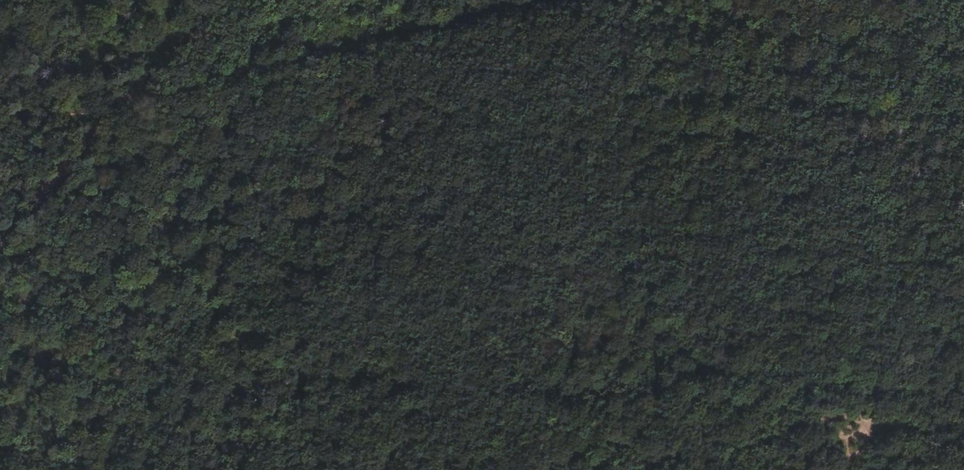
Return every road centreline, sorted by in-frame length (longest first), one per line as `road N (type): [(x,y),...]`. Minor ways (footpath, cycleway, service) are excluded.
road 1 (track): [(0,117),(123,102),(583,0)]
road 2 (track): [(612,0),(667,469)]
road 3 (track): [(210,0),(0,248)]

